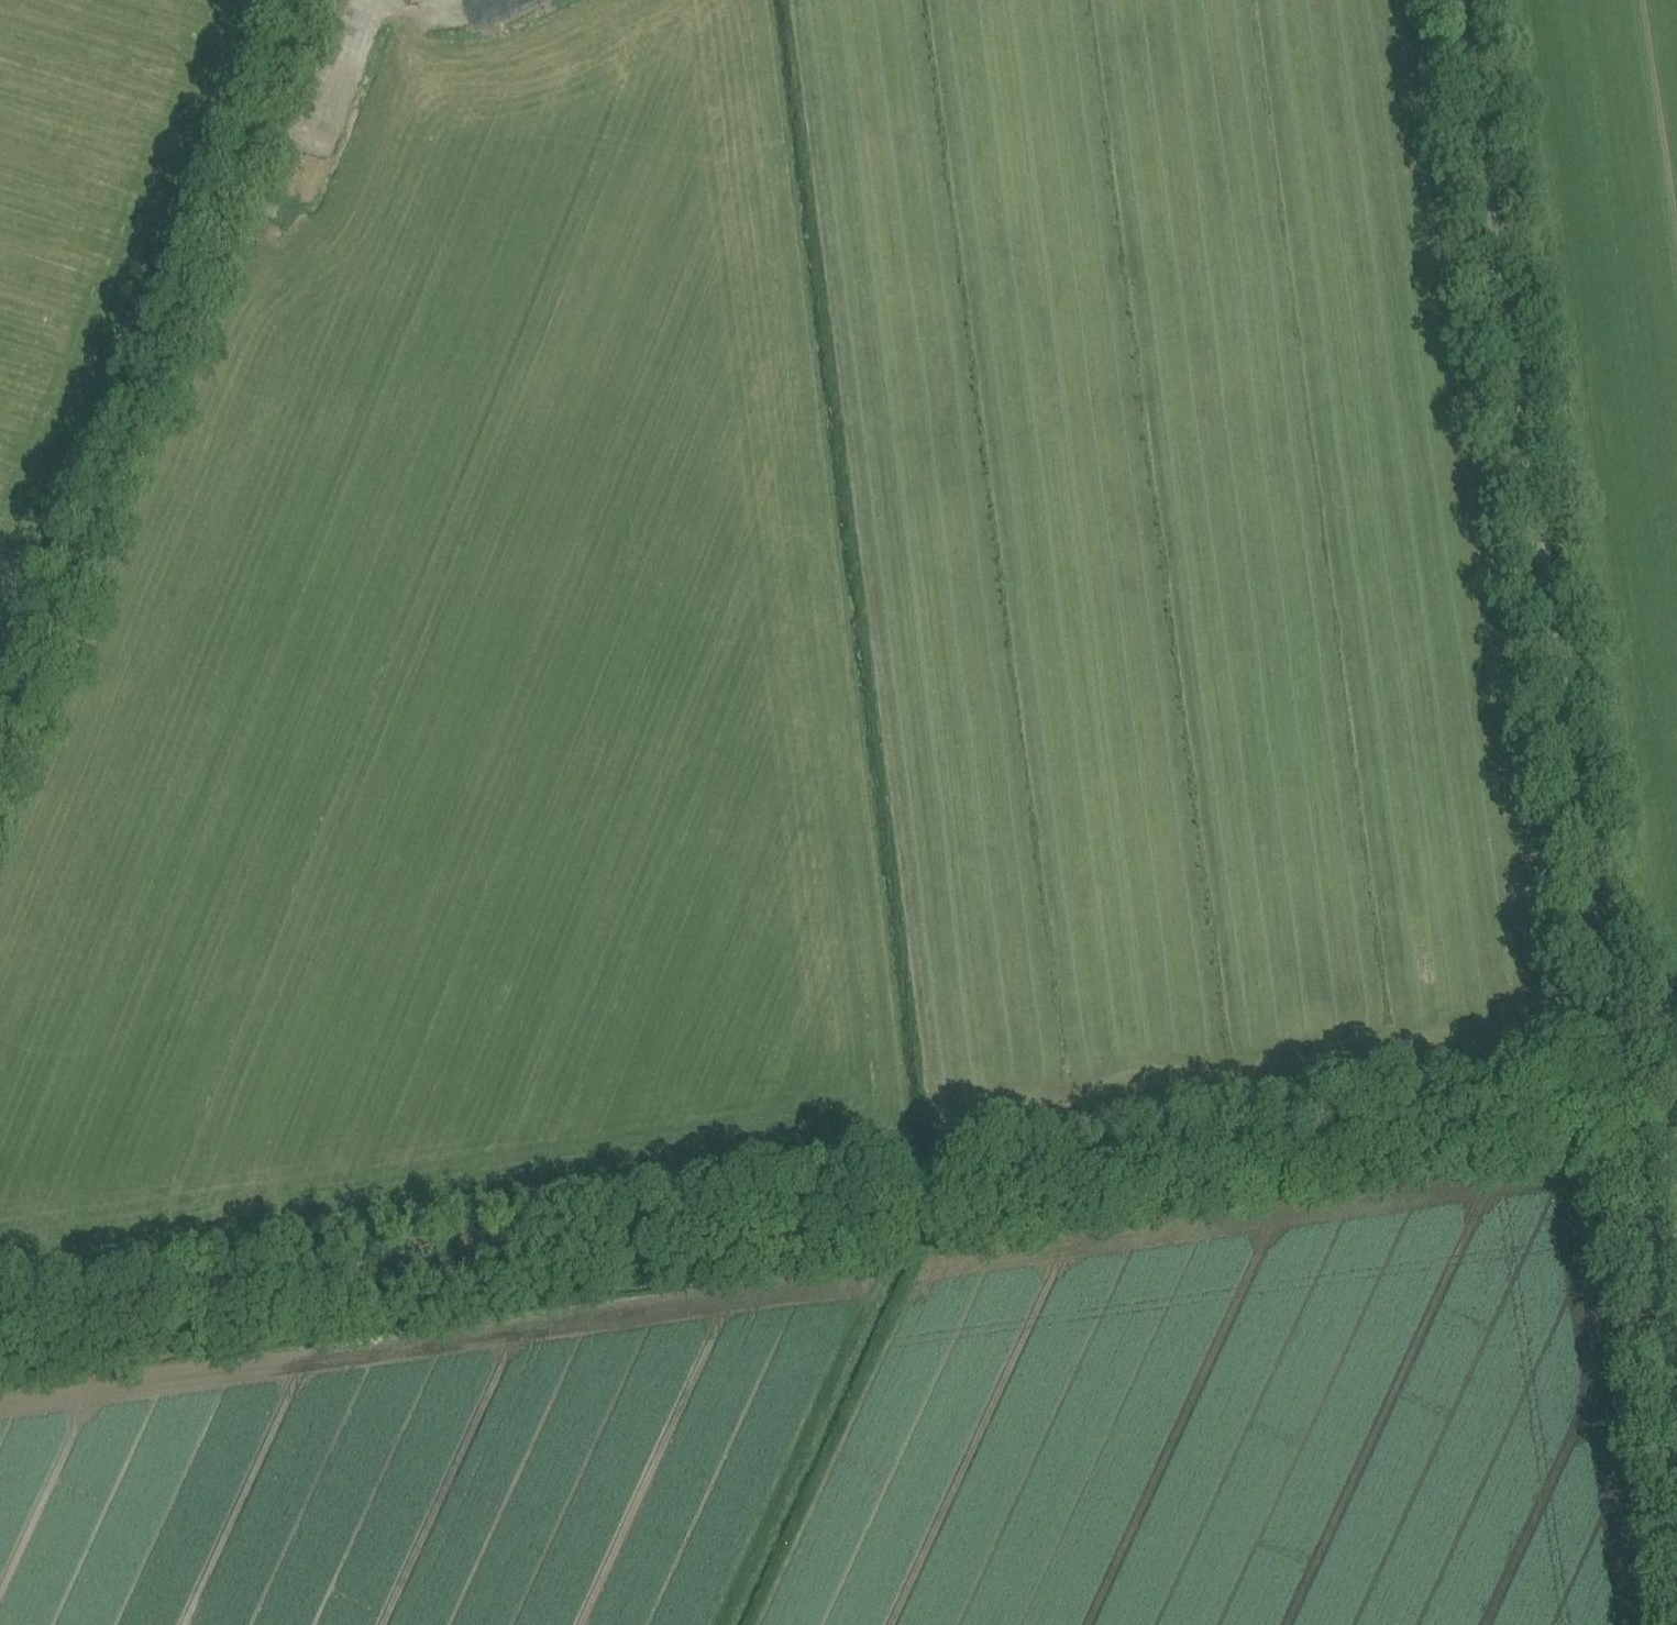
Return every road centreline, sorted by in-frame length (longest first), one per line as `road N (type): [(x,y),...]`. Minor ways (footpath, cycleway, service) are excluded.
road 1 (unclassified): [(1676,1475),(1458,0)]
road 2 (track): [(0,772),(318,0)]

